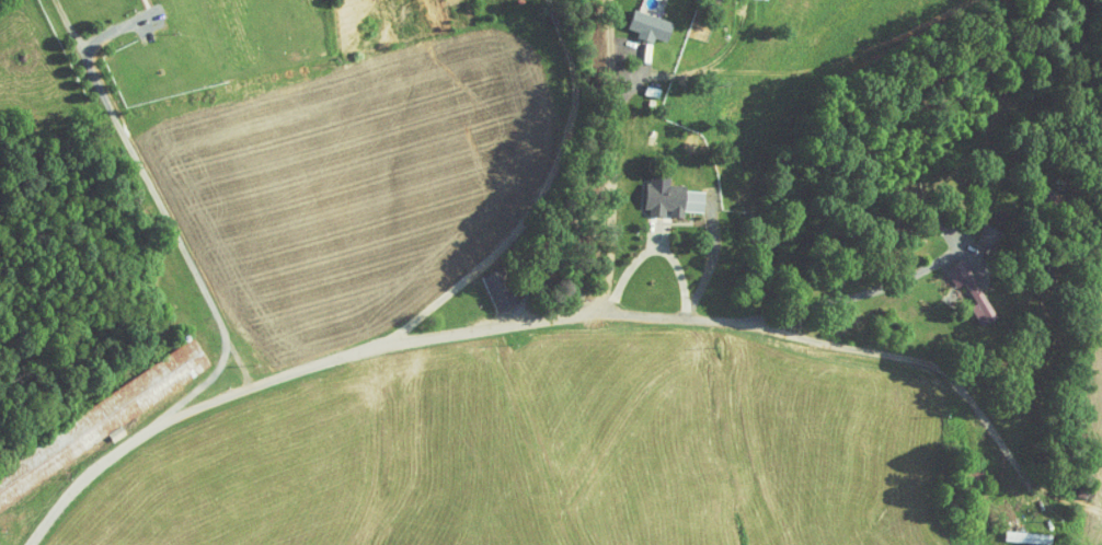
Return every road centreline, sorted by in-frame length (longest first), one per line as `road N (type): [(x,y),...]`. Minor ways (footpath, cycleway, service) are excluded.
road 1 (residential): [(29,544),(100,466),(214,399),(389,338),(558,314),(708,318),(915,362),(964,393),(1029,483),(1101,512)]
road 2 (residential): [(404,338),(504,246),(554,169),(576,97),(549,0)]
road 3 (residential): [(604,313),(609,0)]

